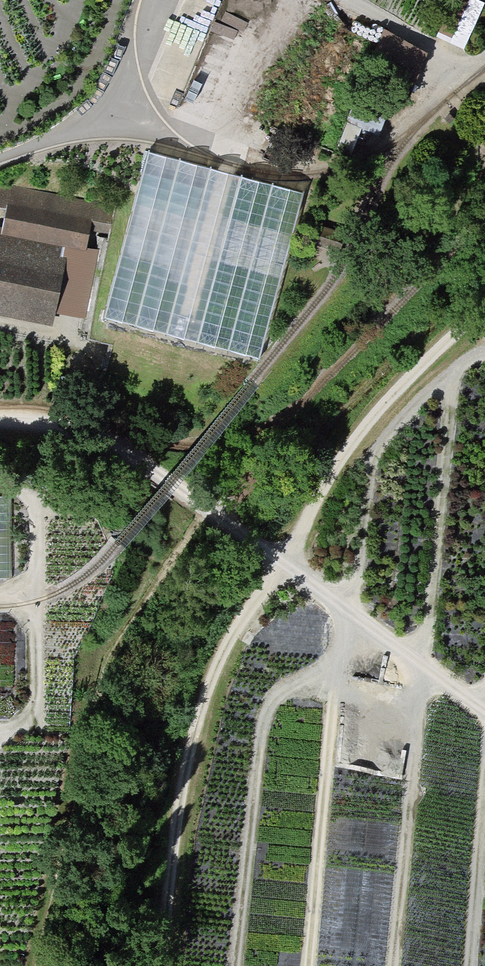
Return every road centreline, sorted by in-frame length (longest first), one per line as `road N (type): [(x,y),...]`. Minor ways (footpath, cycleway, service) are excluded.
road 1 (track): [(157,965),(191,724),(231,632),(370,413),(484,303)]
road 2 (track): [(484,714),(124,450),(77,429),(0,420)]
road 3 (track): [(219,522),(117,651),(96,787),(68,864),(50,965)]
road 4 (track): [(306,965),(337,679),(357,623)]
road 5 (track): [(235,965),(249,800),(266,723),(283,690),(304,679),(337,679)]
road 6 (track): [(392,965),(423,671)]
road 7 (track): [(0,728),(12,728),(36,705),(41,506),(0,489)]
road 8 (track): [(464,965),(484,727)]
road 9 (track): [(347,0),(458,75)]

